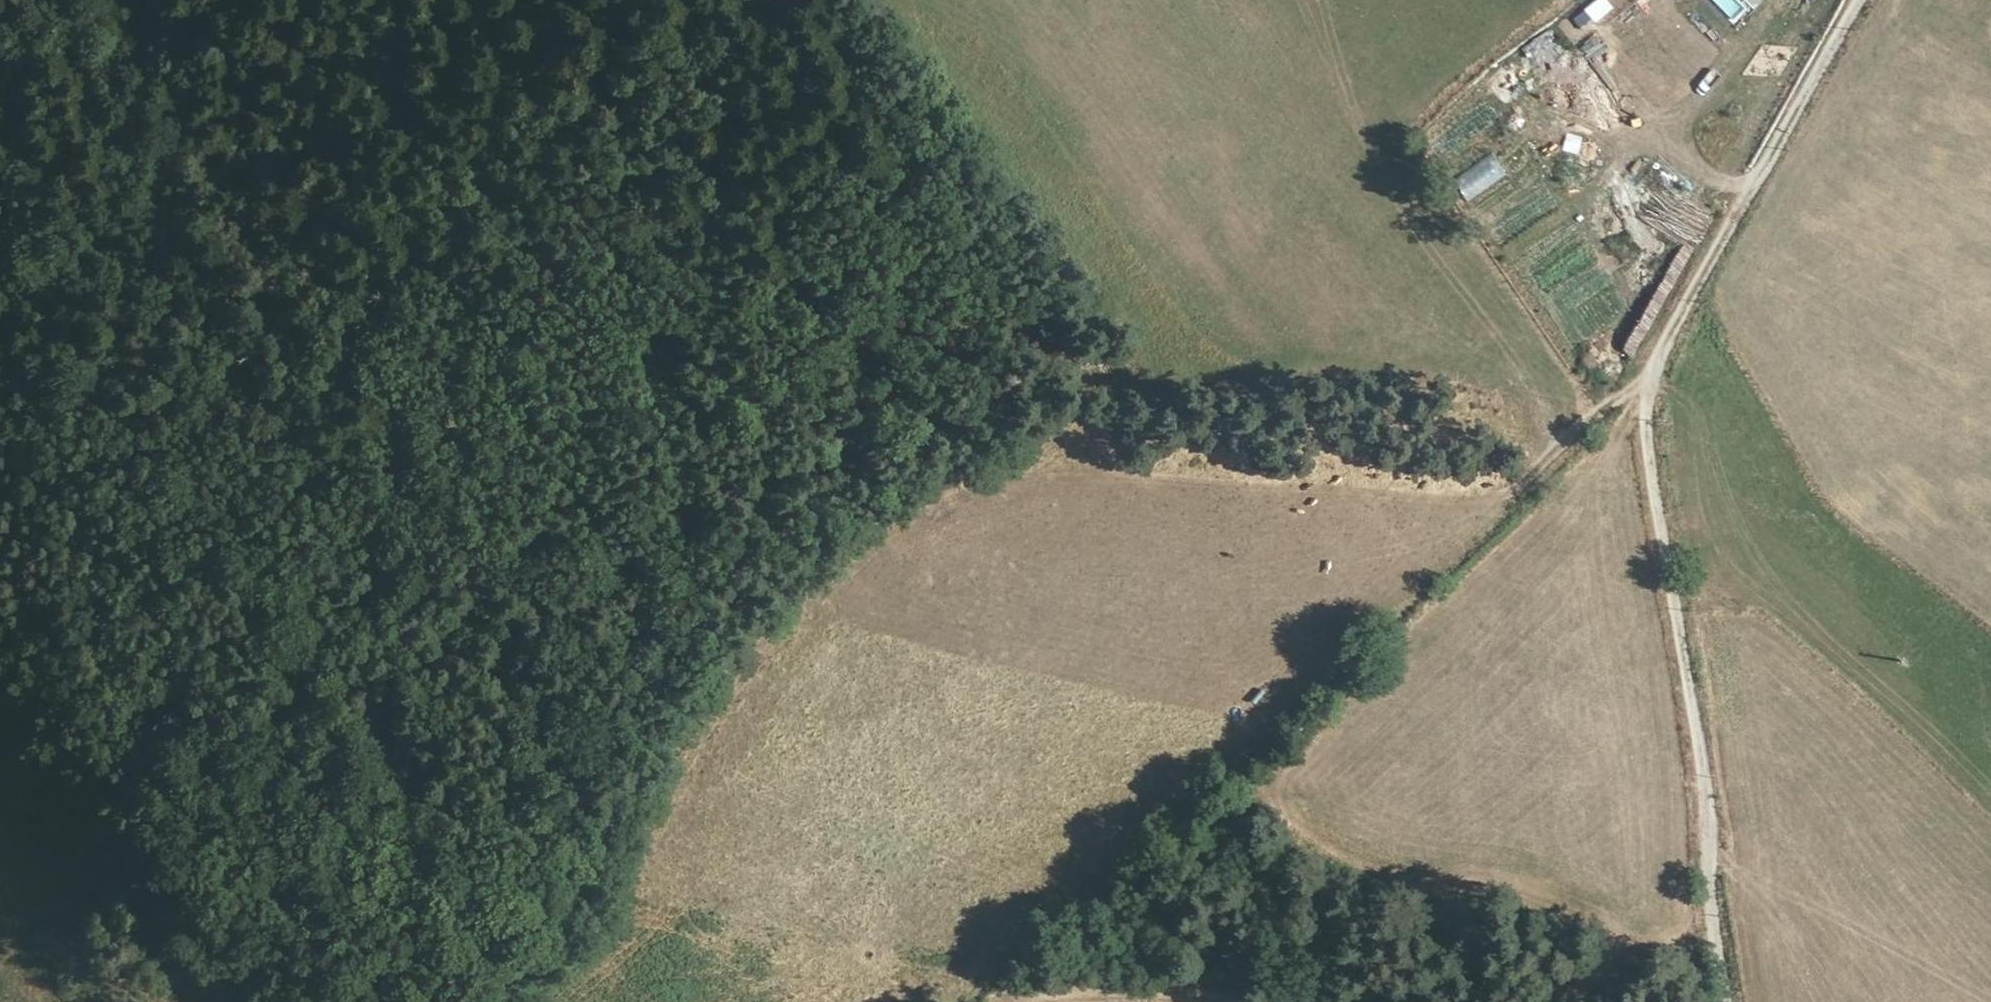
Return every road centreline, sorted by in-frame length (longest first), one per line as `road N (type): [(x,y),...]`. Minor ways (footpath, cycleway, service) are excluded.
road 1 (track): [(1862,0),(1650,379),(1651,455),(1705,781),(1716,930),(1731,1001)]

